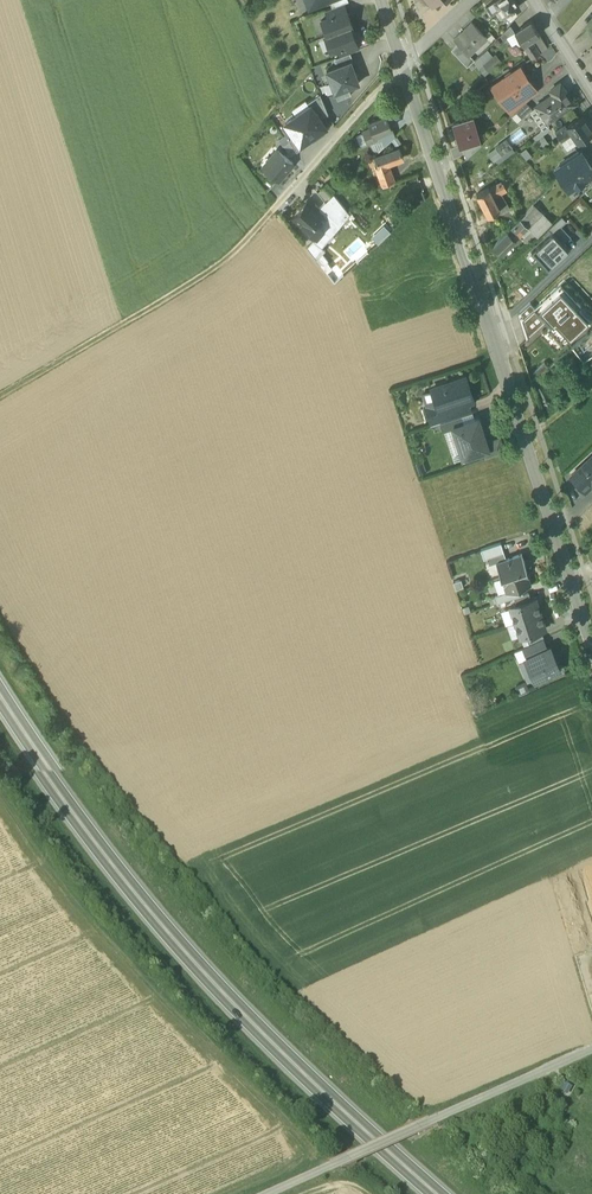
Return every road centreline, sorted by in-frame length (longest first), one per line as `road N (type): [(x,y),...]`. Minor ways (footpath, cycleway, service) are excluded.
road 1 (primary): [(440,1193),(273,1039),(166,923),(0,697)]
road 2 (unclassified): [(591,645),(401,62)]
road 3 (track): [(231,1193),(297,1161),(307,1145),(141,969),(0,784)]
road 4 (unclassified): [(591,1051),(269,1193)]
road 5 (track): [(0,408),(235,269),(273,211)]
road 6 (residential): [(273,211),(401,62)]

